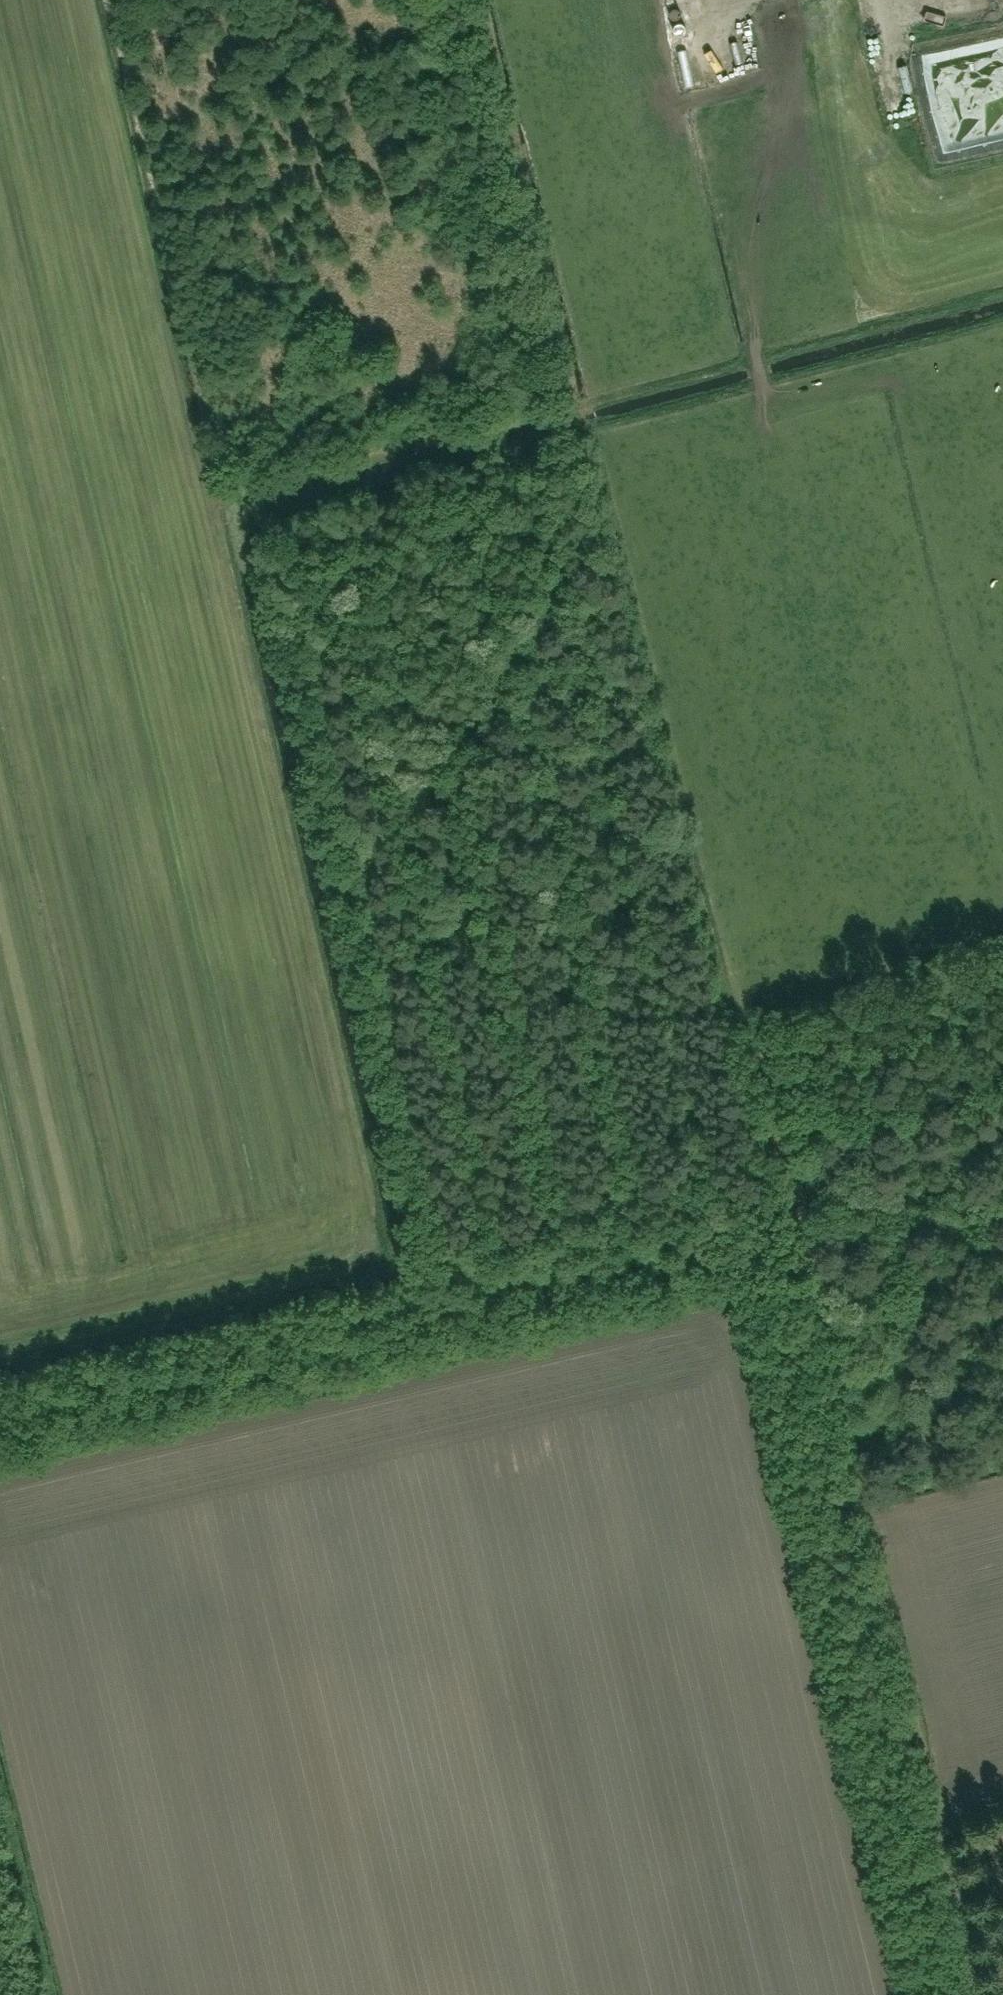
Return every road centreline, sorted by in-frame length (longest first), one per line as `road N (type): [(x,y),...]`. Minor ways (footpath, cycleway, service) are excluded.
road 1 (track): [(785,1210),(976,1994)]
road 2 (track): [(1002,1199),(785,1210),(739,1025)]

